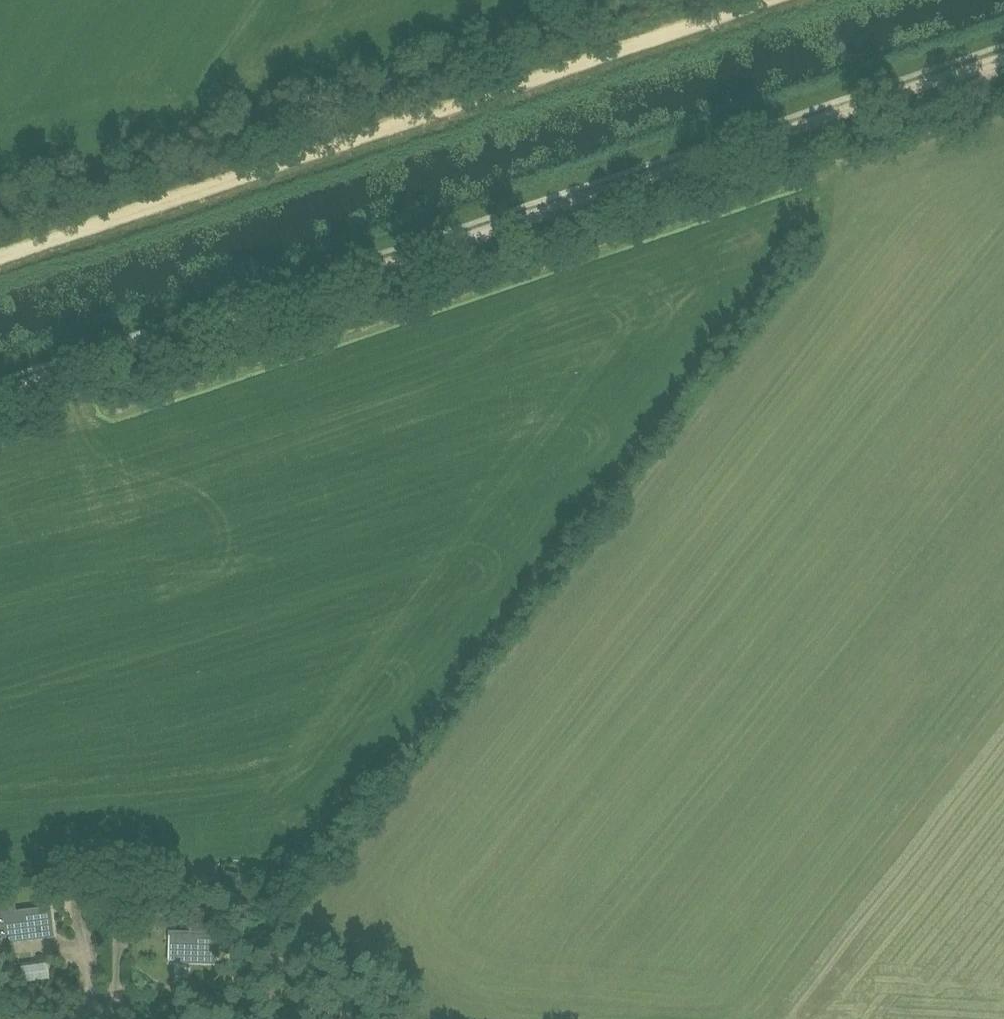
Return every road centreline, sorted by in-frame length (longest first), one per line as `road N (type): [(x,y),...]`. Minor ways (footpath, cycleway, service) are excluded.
road 1 (track): [(0,397),(1003,59)]
road 2 (track): [(759,0),(0,254)]

